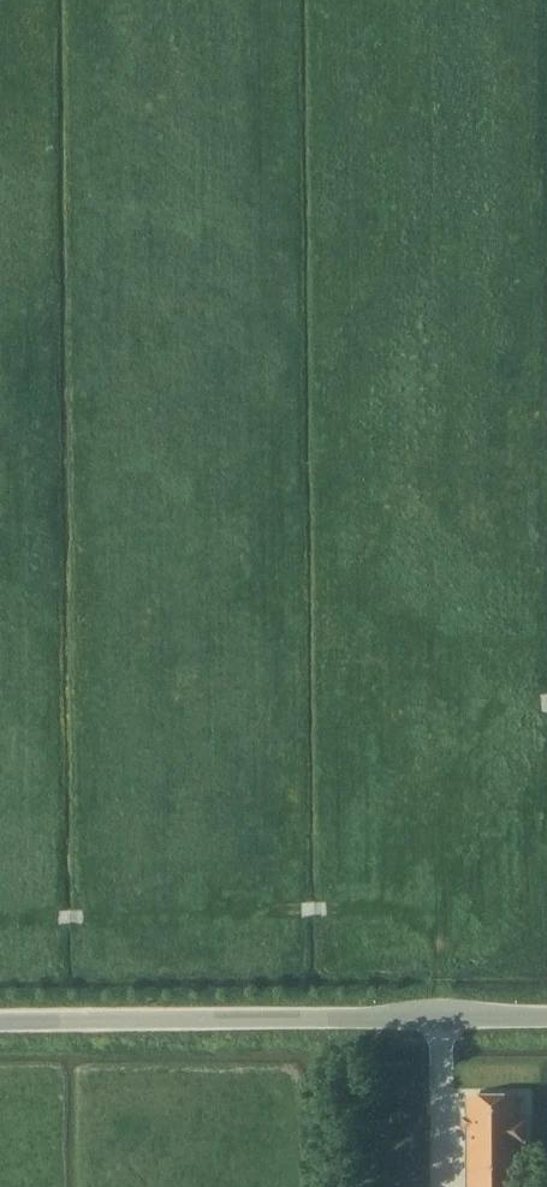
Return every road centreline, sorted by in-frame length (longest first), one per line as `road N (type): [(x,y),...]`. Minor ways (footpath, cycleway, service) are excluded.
road 1 (unclassified): [(0,1021),(546,1016)]

